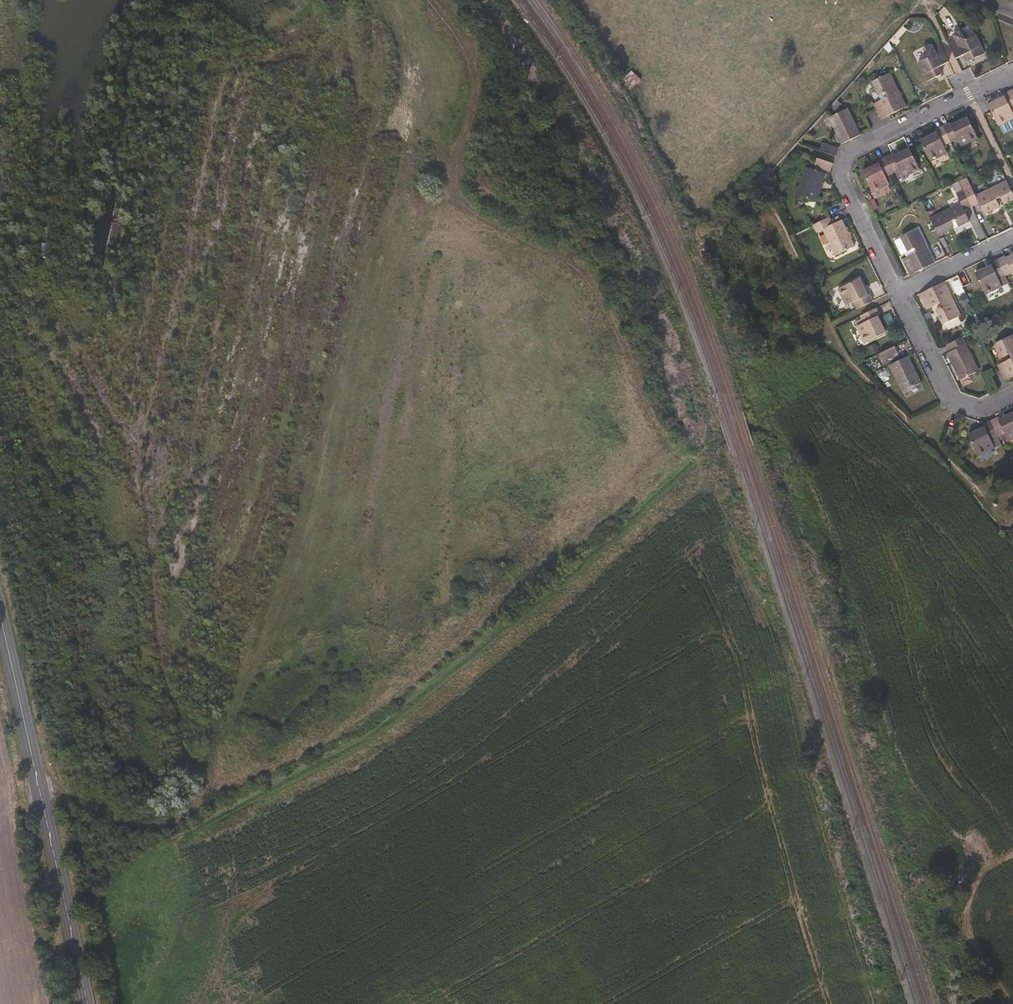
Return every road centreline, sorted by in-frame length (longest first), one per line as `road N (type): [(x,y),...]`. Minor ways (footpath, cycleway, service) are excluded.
road 1 (tertiary): [(88,1003),(0,614)]
road 2 (residential): [(1012,71),(858,148),(842,174),(899,294)]
road 3 (residential): [(899,294),(946,398),(975,413),(1012,395)]
road 4 (track): [(1007,1003),(961,929),(967,890),(1012,850)]
road 5 (residential): [(1012,240),(899,294)]

